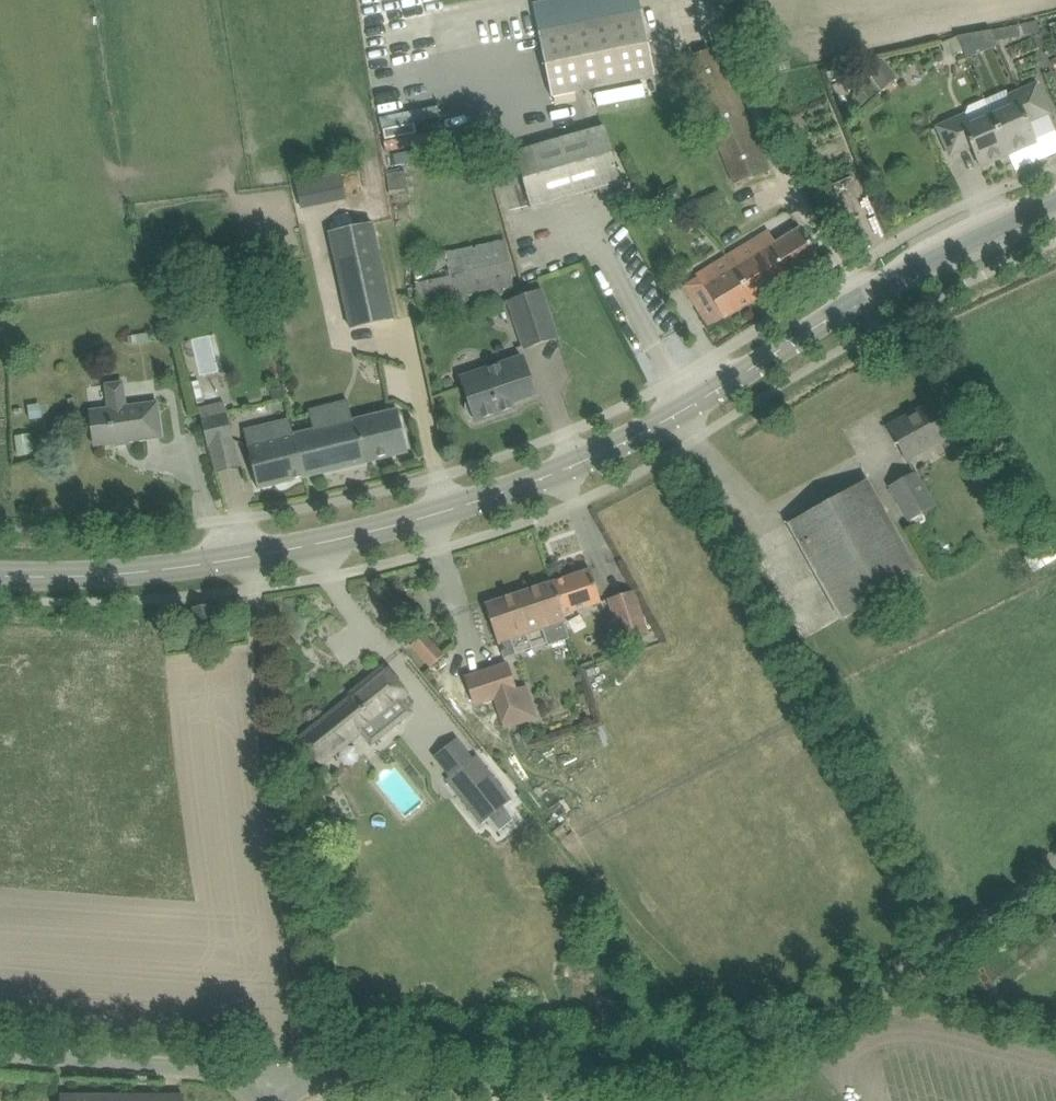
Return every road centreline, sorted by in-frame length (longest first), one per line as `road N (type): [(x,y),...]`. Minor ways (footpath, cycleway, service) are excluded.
road 1 (secondary): [(0,575),(247,558),(428,516),(548,475),(657,424),(890,284),(1055,202)]
road 2 (unclassified): [(279,1073),(556,1084),(728,1061),(844,1011),(951,945),(1055,865)]
road 3 (track): [(279,1073),(291,1044),(287,982),(258,764),(248,590)]
road 4 (unclassified): [(279,1073),(0,1055)]

